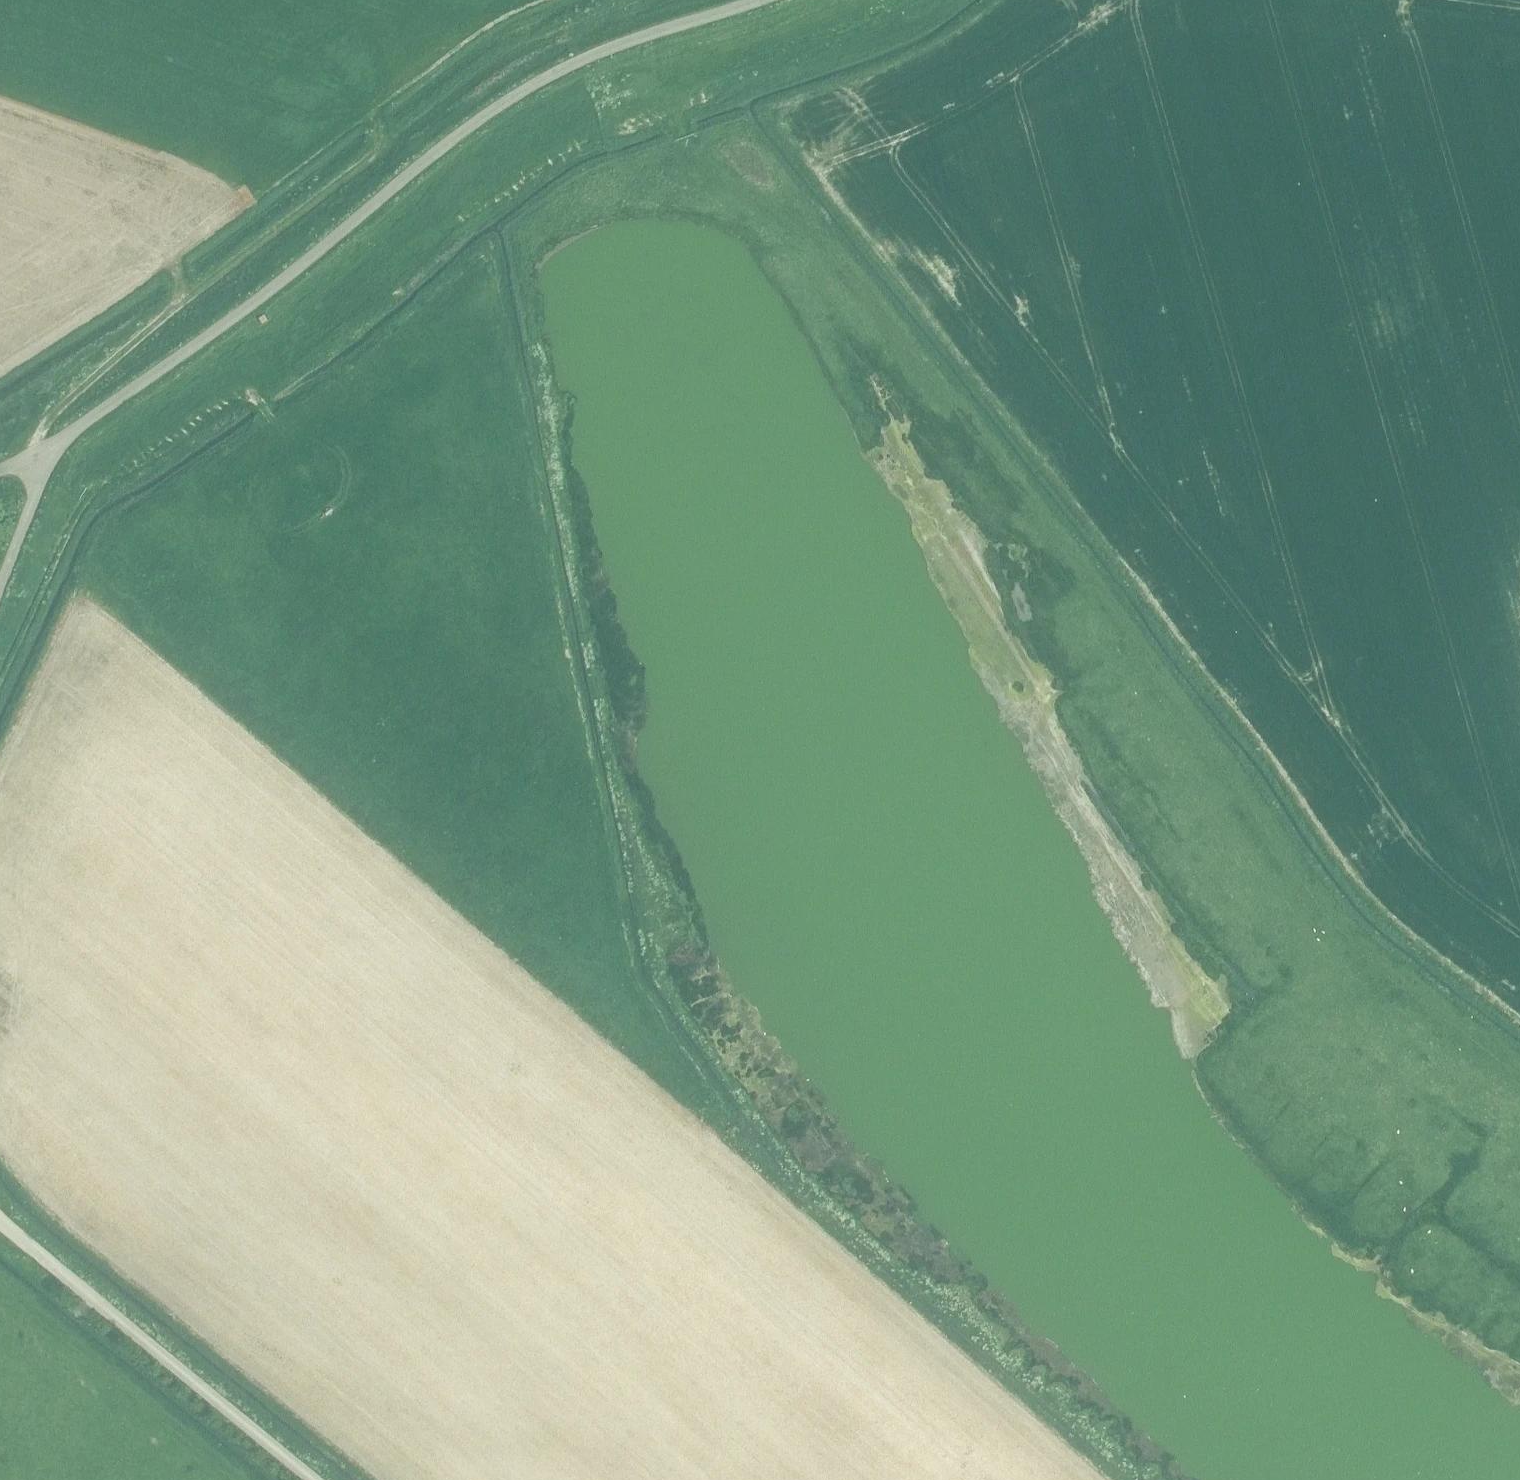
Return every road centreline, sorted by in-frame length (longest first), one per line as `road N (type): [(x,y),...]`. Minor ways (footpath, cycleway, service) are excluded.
road 1 (unclassified): [(52,449),(270,290),(491,110),(560,71),(762,0)]
road 2 (unclassified): [(326,1479),(0,1214)]
road 3 (unclassified): [(0,581),(52,449)]

